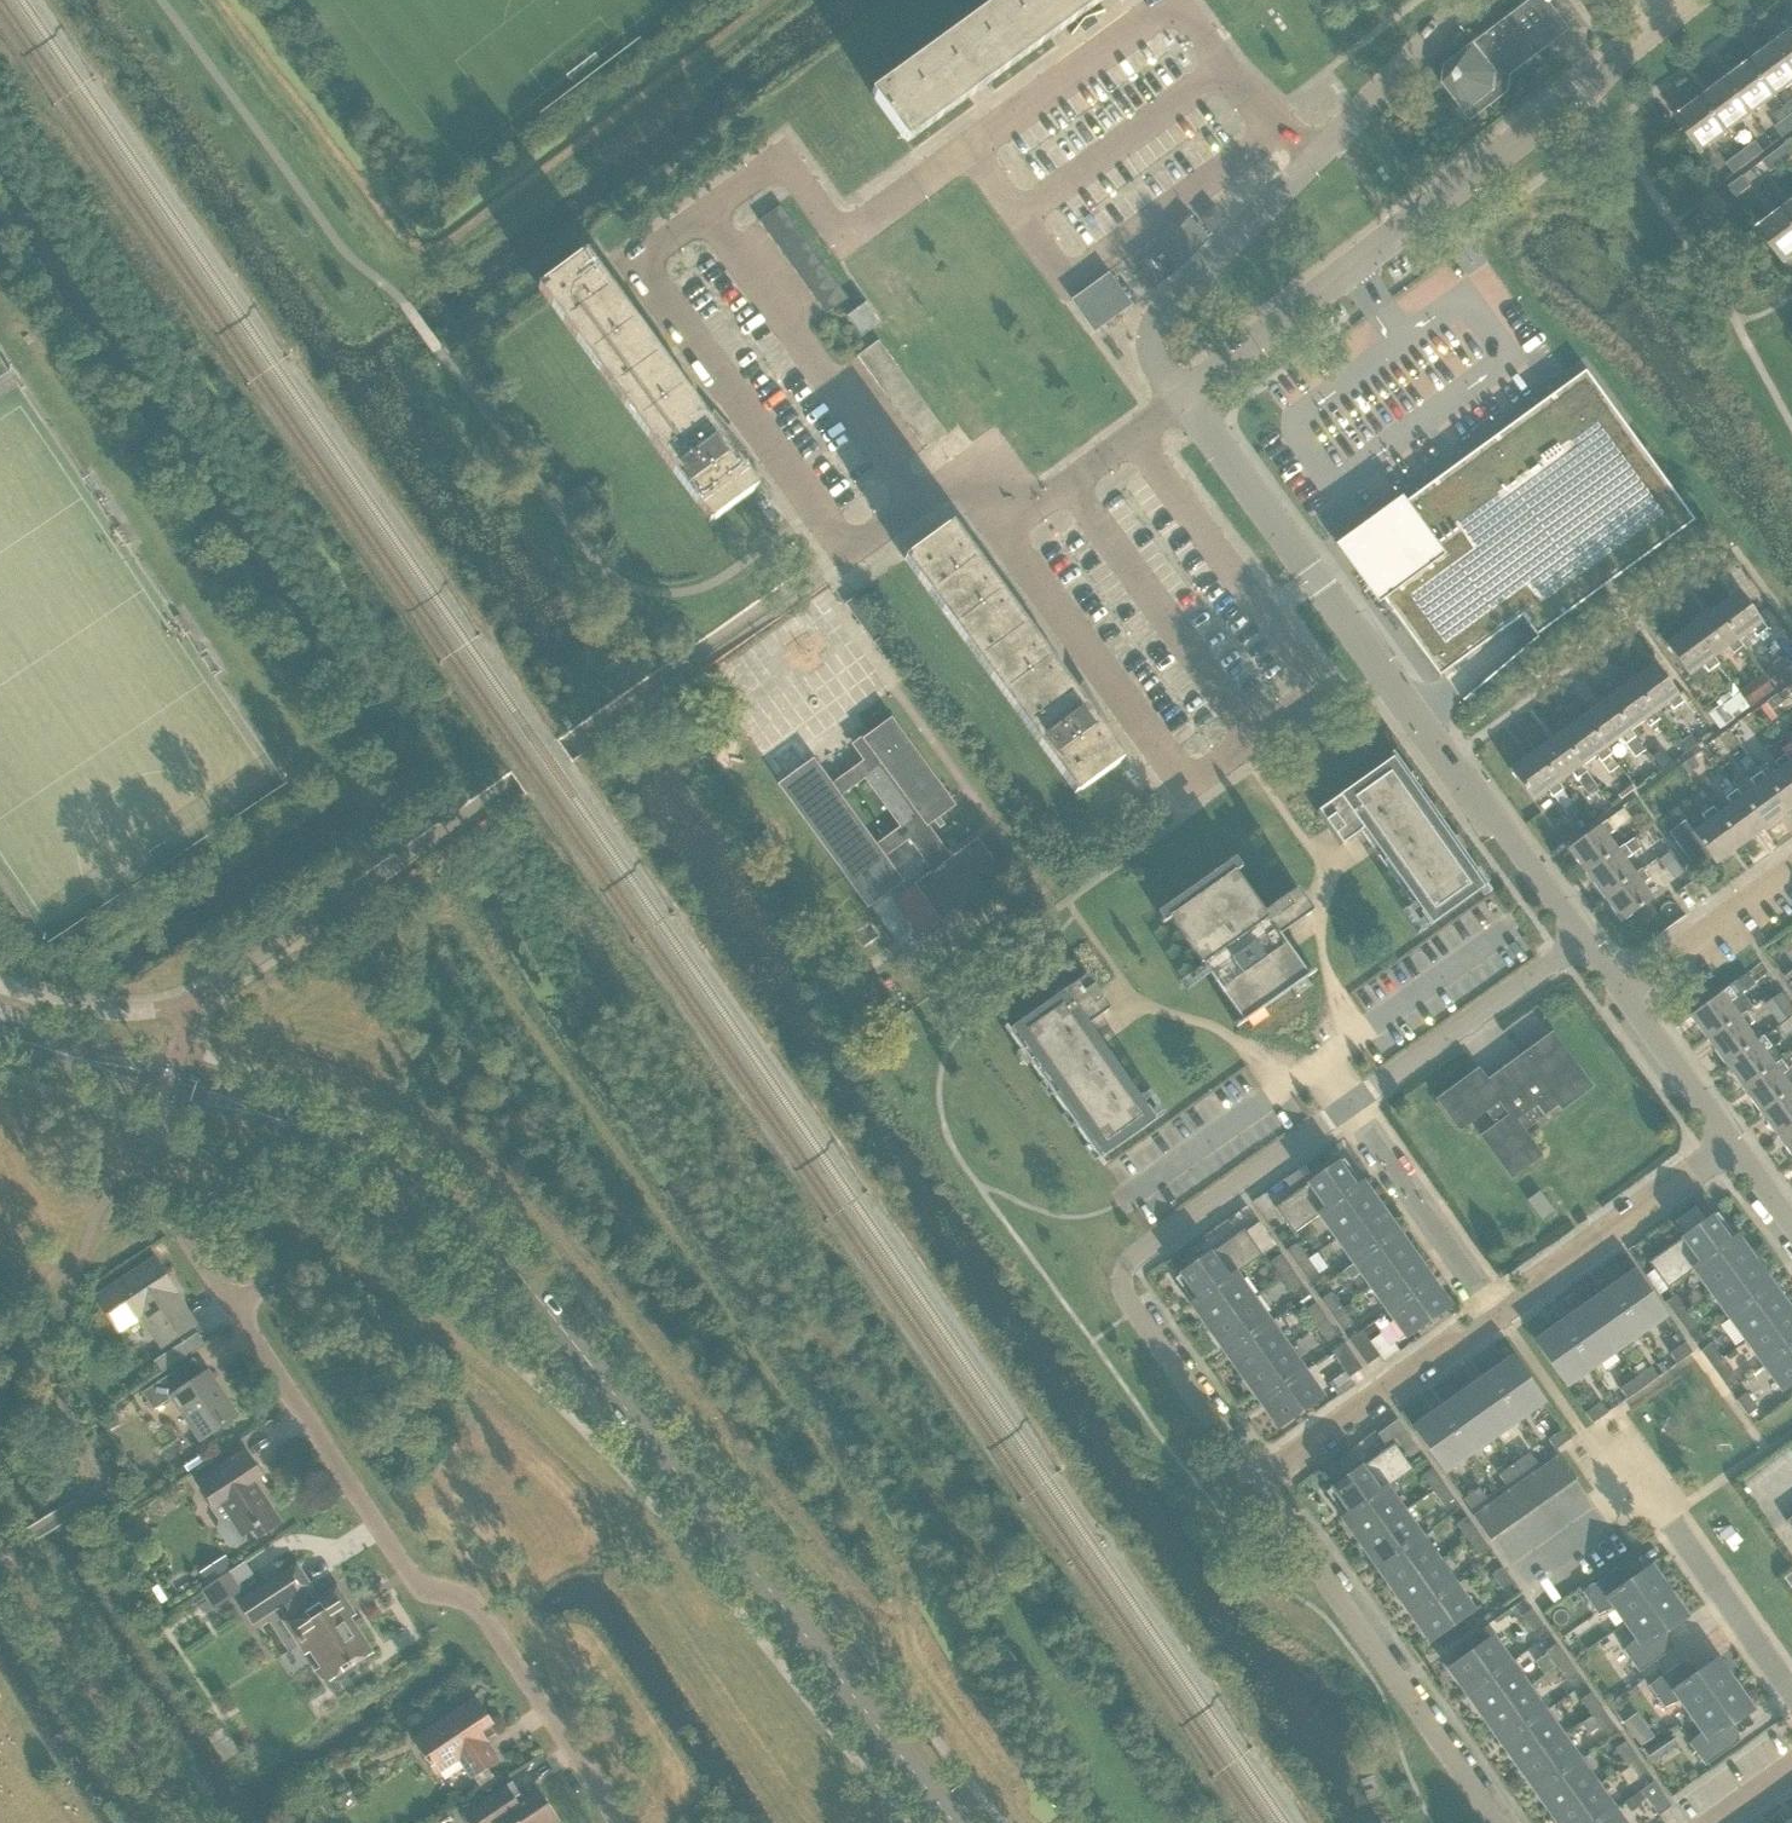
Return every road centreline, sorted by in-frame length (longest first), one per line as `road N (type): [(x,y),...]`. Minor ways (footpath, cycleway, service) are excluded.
road 1 (secondary): [(954,1822),(489,1241),(396,1170),(267,1115)]
road 2 (unclassified): [(625,1822),(485,1616),(397,1552),(233,1310)]
road 3 (residential): [(1205,428),(1585,940)]
road 4 (residential): [(1183,398),(1670,18)]
road 5 (residential): [(1499,1822),(1258,1487)]
road 6 (residential): [(1175,0),(843,240)]
road 7 (residential): [(1199,780),(1011,522),(1030,508)]
road 8 (residential): [(1183,398),(1158,364),(1153,329),(1320,151)]
road 9 (residential): [(1258,1487),(1500,1311)]
road 10 (residential): [(1585,940),(1350,1108)]
road 11 (residential): [(1500,1311),(1732,1144)]
road 12 (residential): [(1350,1108),(1136,1255),(1124,1275)]
road 13 (residential): [(1258,1487),(1126,1296),(1124,1275)]
road 14 (residential): [(1500,1311),(1350,1108)]
road 15 (residential): [(1619,992),(1791,866)]
road 16 (residential): [(1320,151),(1470,0)]
road 17 (residential): [(1320,151),(1279,124),(1176,0)]
road 18 (residential): [(1671,1525),(1791,1694)]
road 19 (secondary): [(78,1058),(94,1074),(201,1111),(267,1115)]
road 20 (secondary): [(267,1115),(215,1084),(148,1063),(78,1058)]
road 21 (residential): [(1619,992),(1732,1144)]
road 22 (residential): [(1183,398),(1030,508)]

